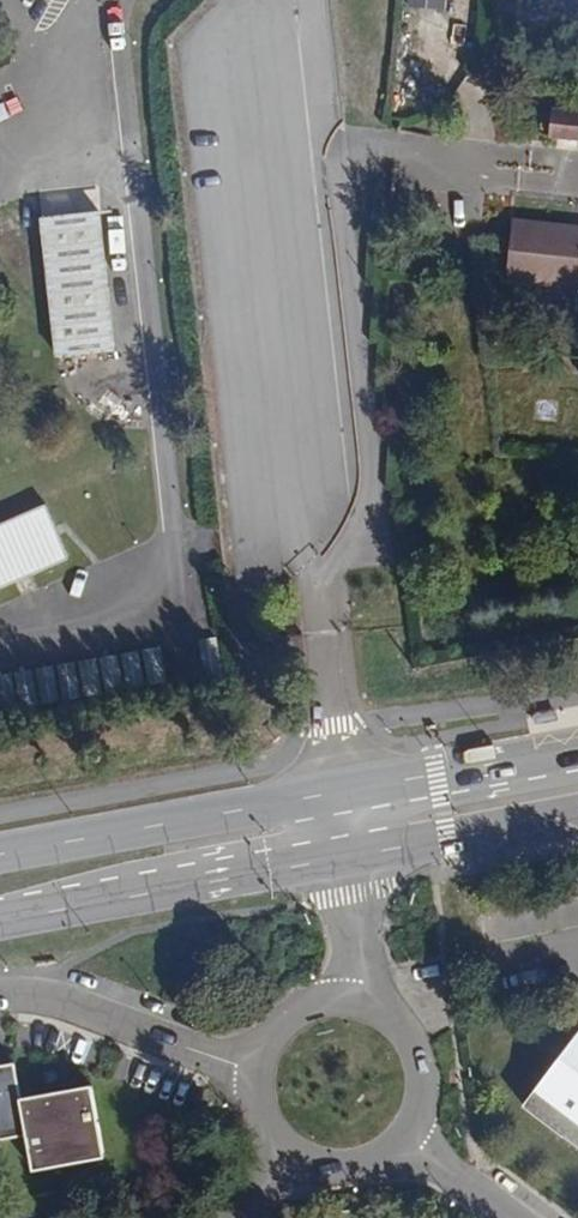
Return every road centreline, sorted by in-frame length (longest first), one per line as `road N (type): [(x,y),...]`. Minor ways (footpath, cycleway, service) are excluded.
road 1 (unclassified): [(350,788),(268,0)]
road 2 (secondary): [(0,920),(350,854)]
road 3 (secondary): [(350,788),(0,851)]
road 4 (unclassified): [(0,1005),(52,1004),(257,1063)]
road 5 (secondary): [(577,747),(350,788)]
road 6 (secondary): [(350,854),(452,850),(577,826)]
road 7 (unclassified): [(410,1132),(425,1077),(418,1050),(402,1026),(352,1000)]
road 8 (unclassified): [(410,1132),(529,1217)]
road 9 (unclassified): [(352,1000),(350,854)]
road 10 (unclassified): [(291,1153),(315,1165),(368,1164),(410,1132)]
road 11 (unclassified): [(352,1000),(303,1007),(267,1040),(257,1063)]

